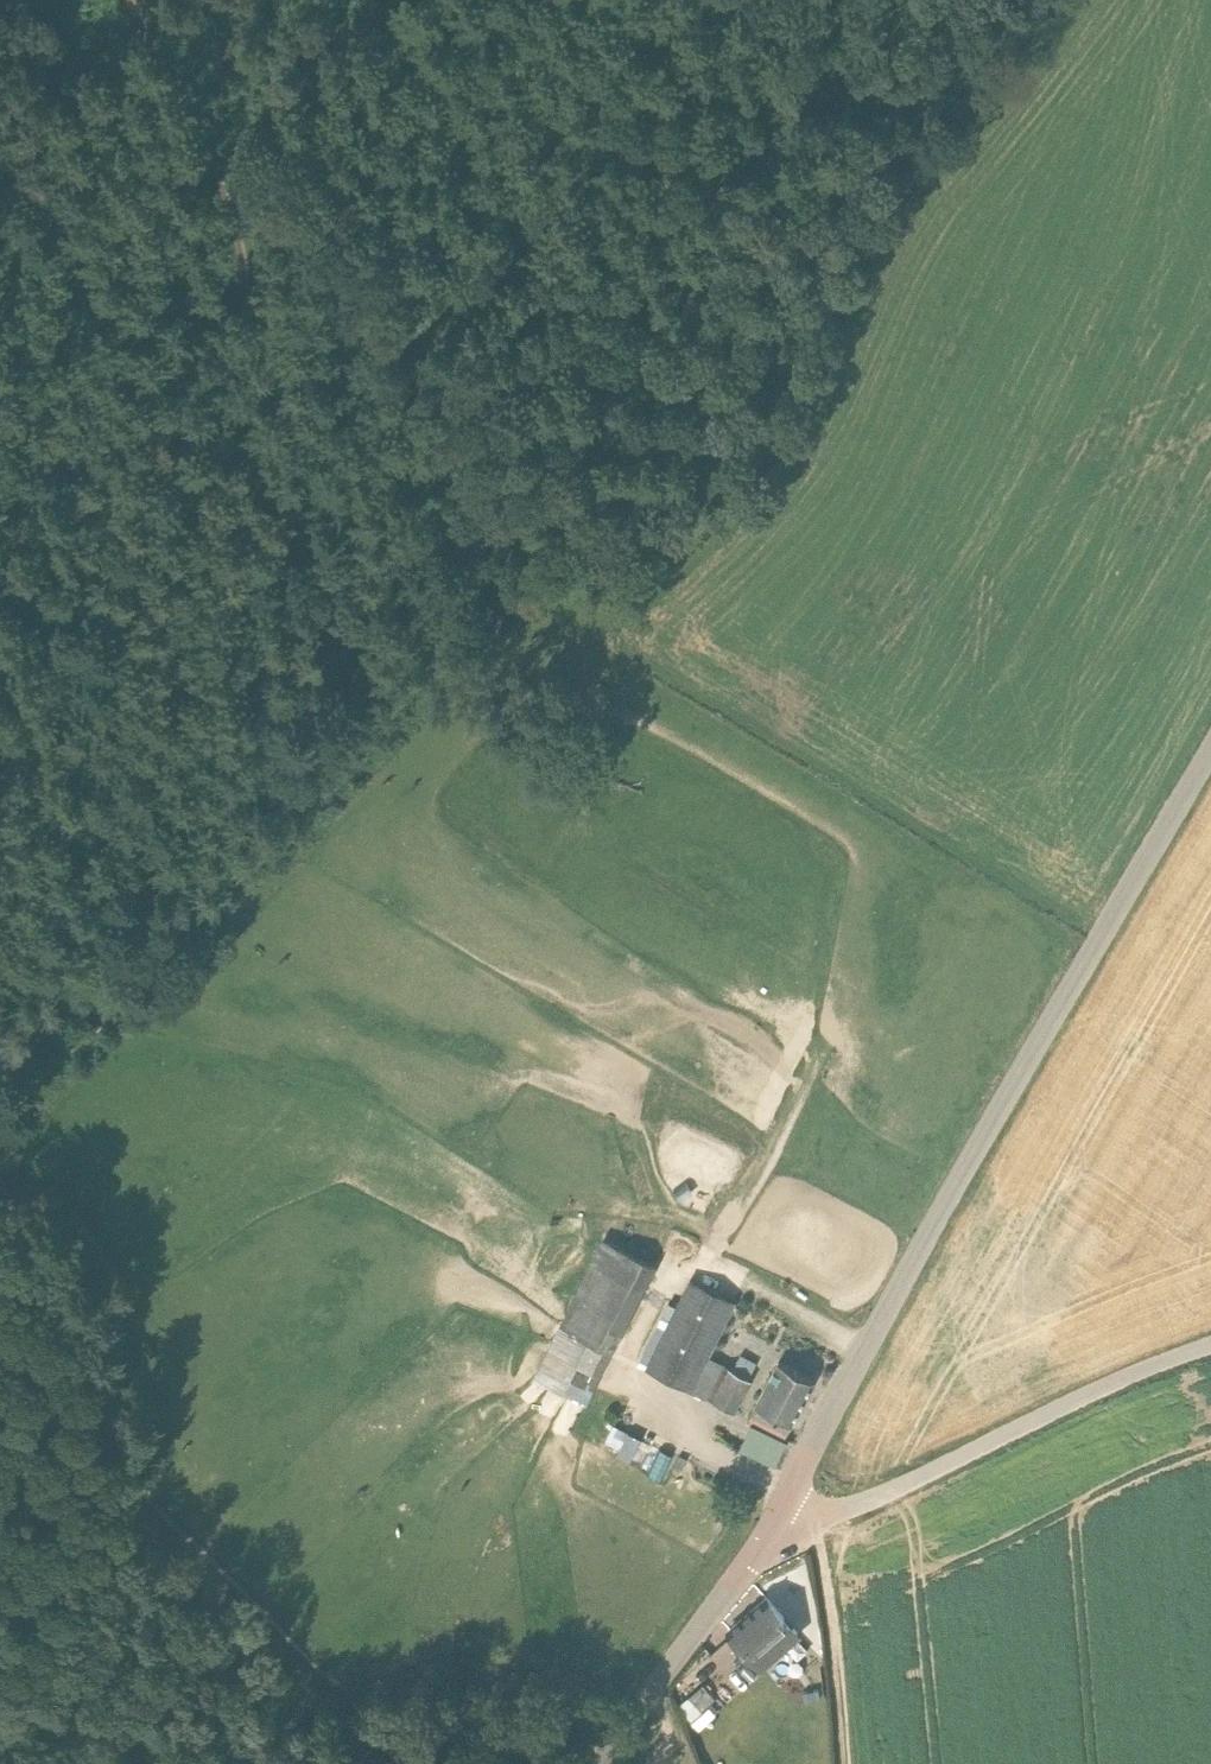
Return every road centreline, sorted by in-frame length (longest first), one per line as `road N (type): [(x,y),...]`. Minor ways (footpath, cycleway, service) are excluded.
road 1 (track): [(0,1111),(112,1017),(533,578),(558,567),(644,586),(723,514),(788,439),(887,213),(1059,0)]
road 2 (track): [(619,1733),(479,1667),(448,1663),(343,1691),(322,1682),(170,1513),(110,1427),(0,1180)]
road 3 (tertiary): [(784,1503),(1020,1070),(1210,746)]
road 4 (unclassified): [(784,1503),(811,1522),(1210,1343)]
road 5 (tertiary): [(595,1763),(715,1610),(784,1503)]
road 6 (track): [(846,1763),(811,1522)]

